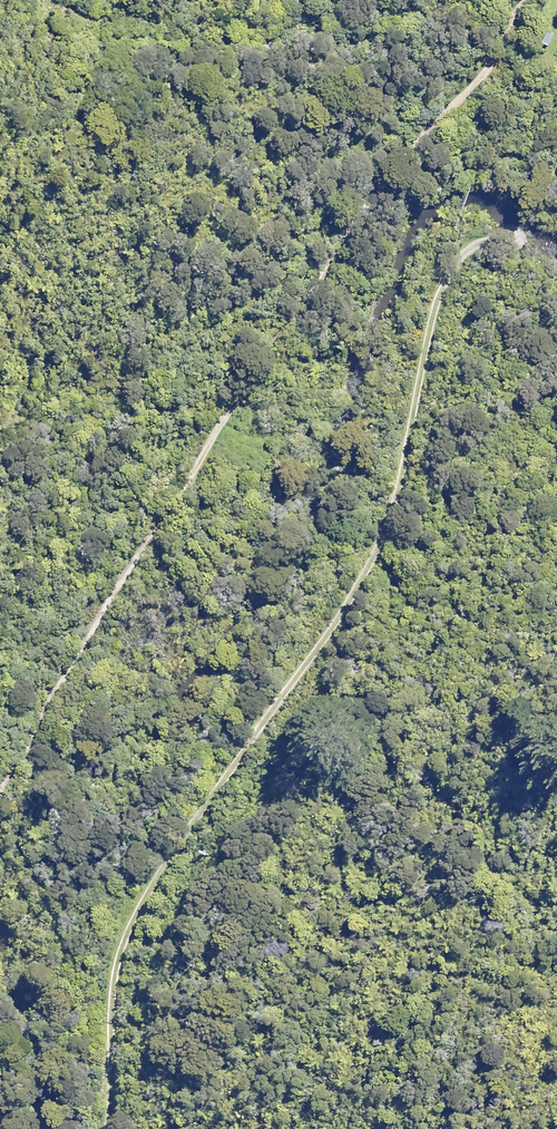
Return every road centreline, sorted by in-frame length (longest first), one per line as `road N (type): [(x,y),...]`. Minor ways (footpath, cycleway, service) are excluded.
road 1 (track): [(556,241),(504,237),(474,247),(450,267),(368,415),(339,547),(311,611),(101,905),(65,1001),(59,1128)]
road 2 (track): [(0,783),(52,689),(356,230),(482,76),(529,0)]

